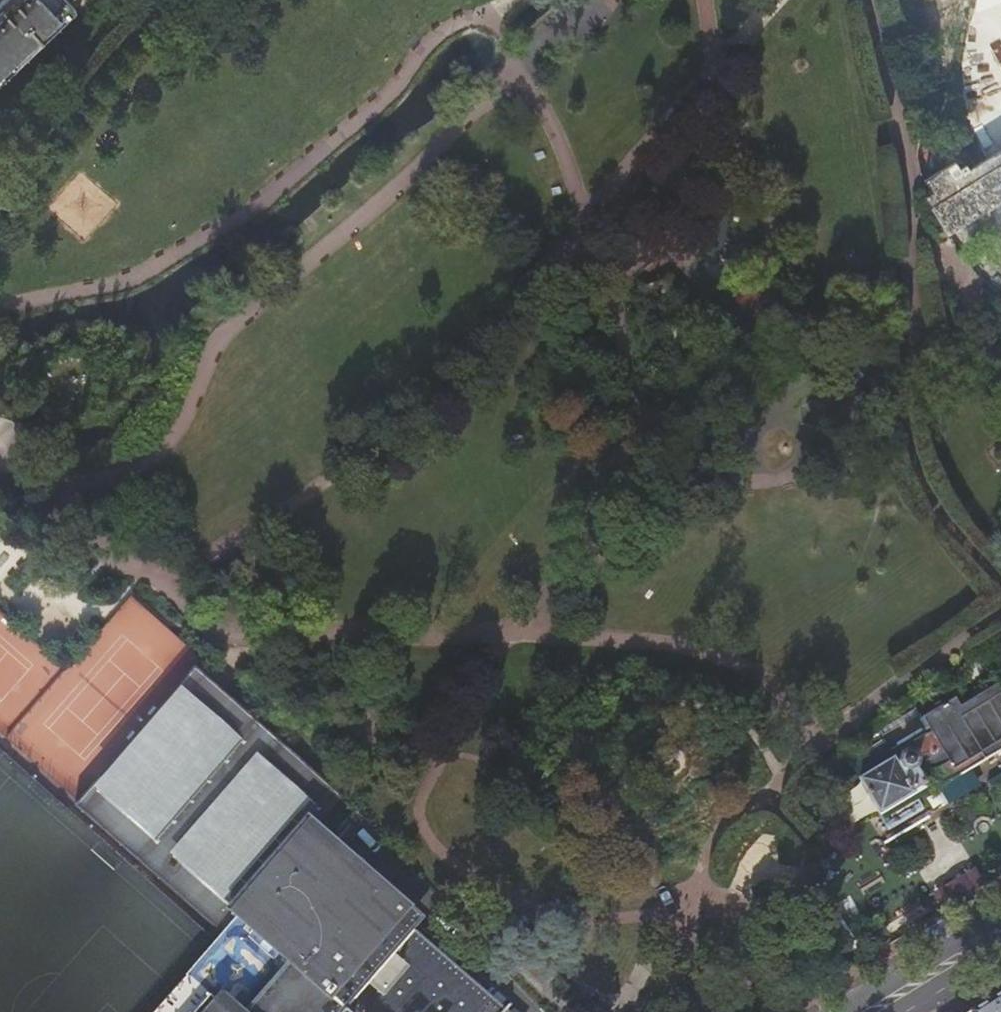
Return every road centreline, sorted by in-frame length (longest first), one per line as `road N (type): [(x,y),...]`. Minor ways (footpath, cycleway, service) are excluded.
road 1 (secondary): [(875,1011),(1000,933)]

